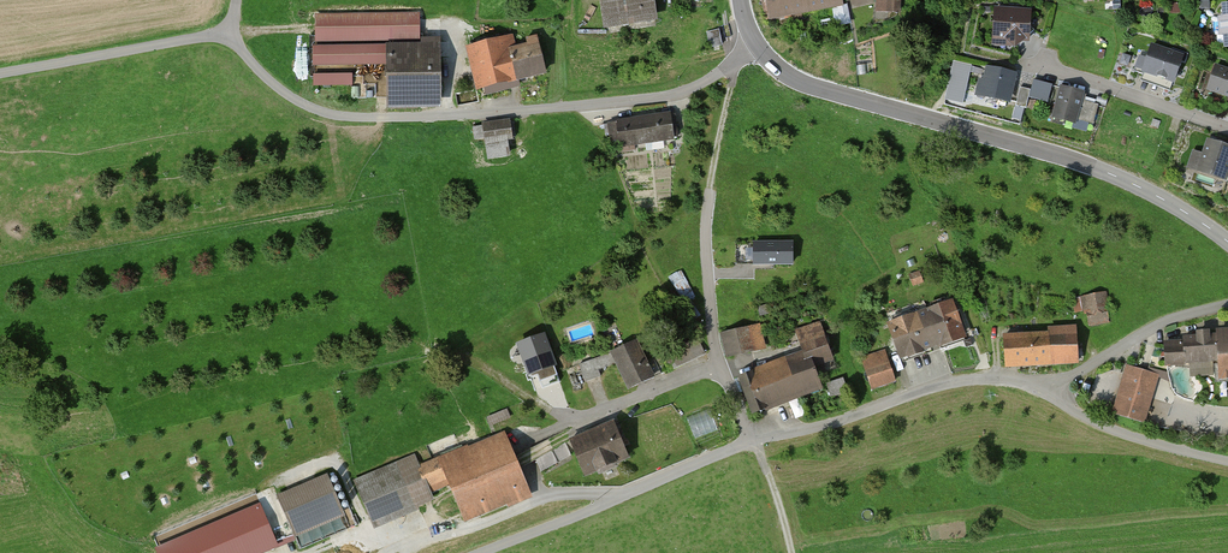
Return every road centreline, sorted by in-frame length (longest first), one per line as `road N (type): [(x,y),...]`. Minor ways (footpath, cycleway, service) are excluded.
road 1 (residential): [(1044,390),(990,379),(935,387),(841,423),(754,441),(485,552)]
road 2 (residential): [(226,34),(307,106),(387,118),(665,97),(739,60),(755,42)]
road 3 (tertiary): [(1227,242),(1105,171),(792,78),(755,42)]
road 4 (unclassified): [(0,75),(226,34)]
road 5 (residential): [(1227,129),(1024,65)]
road 6 (residential): [(1227,307),(1161,324),(1044,390)]
road 7 (residential): [(1044,390),(1114,431),(1227,463)]
road 8 (track): [(739,60),(710,188)]

